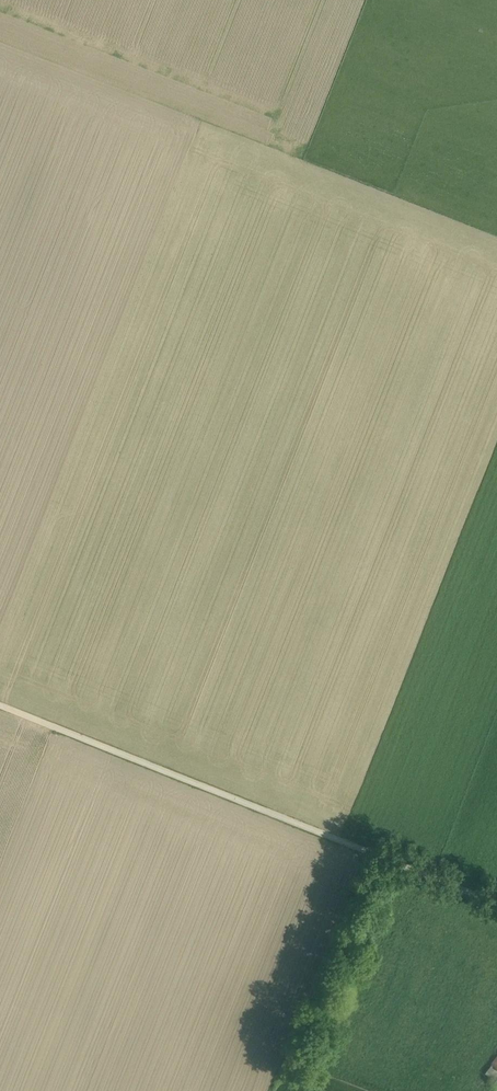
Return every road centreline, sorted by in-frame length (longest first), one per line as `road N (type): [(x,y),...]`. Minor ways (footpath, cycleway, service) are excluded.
road 1 (track): [(496,904),(0,706)]

